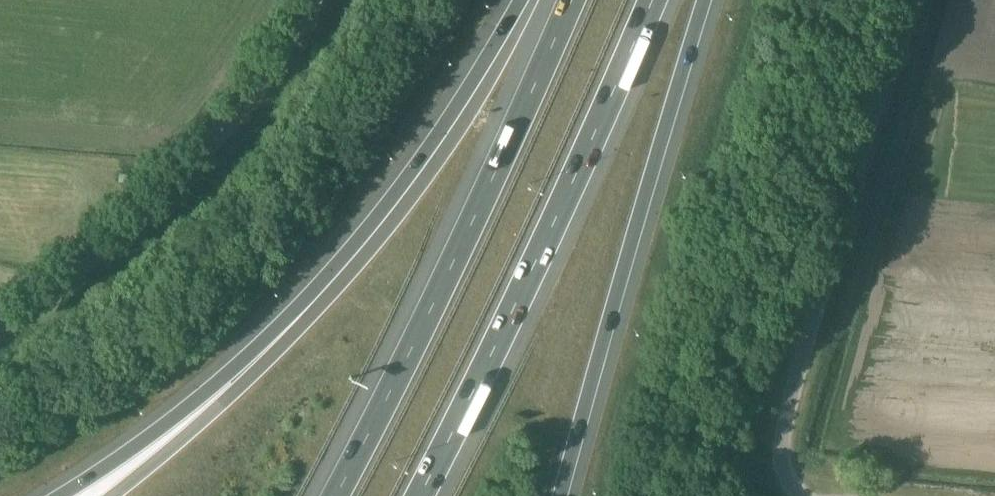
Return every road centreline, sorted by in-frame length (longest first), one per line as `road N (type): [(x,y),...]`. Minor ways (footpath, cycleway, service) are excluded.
road 1 (motorway): [(521,0),(410,173),(282,327),(60,495)]
road 2 (motorway): [(574,0),(440,302),(338,495)]
road 3 (motorway): [(425,495),(551,242),(657,0)]
road 4 (unclassified): [(797,495),(783,474),(778,442),(908,0)]
road 5 (motorway): [(562,495),(706,0)]
road 6 (unclassified): [(0,321),(71,273),(188,172),(270,69),(311,0)]

